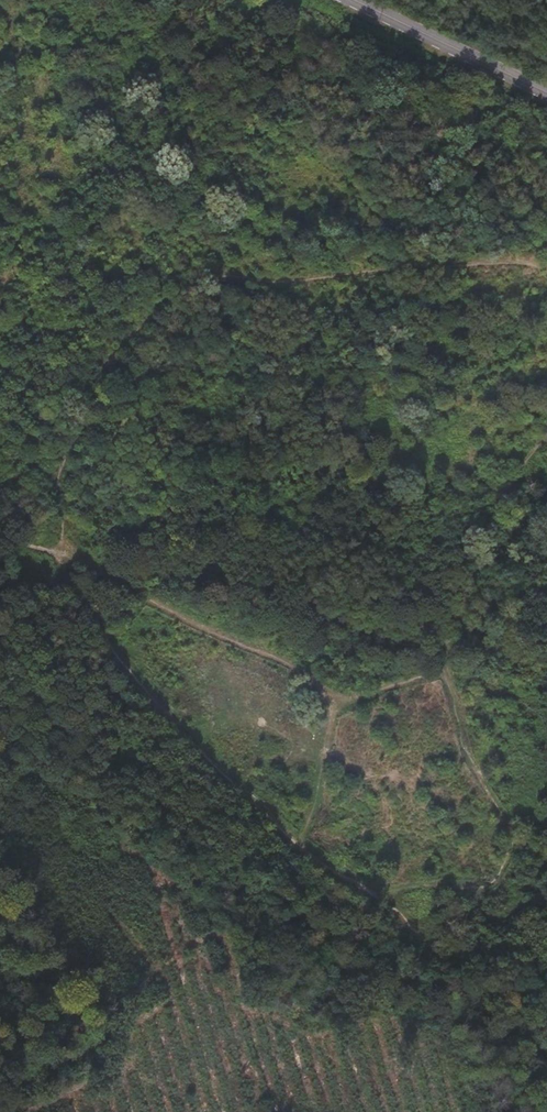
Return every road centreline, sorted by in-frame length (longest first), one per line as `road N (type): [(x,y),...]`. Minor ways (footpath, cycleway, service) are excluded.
road 1 (tertiary): [(357,0),(546,92)]

